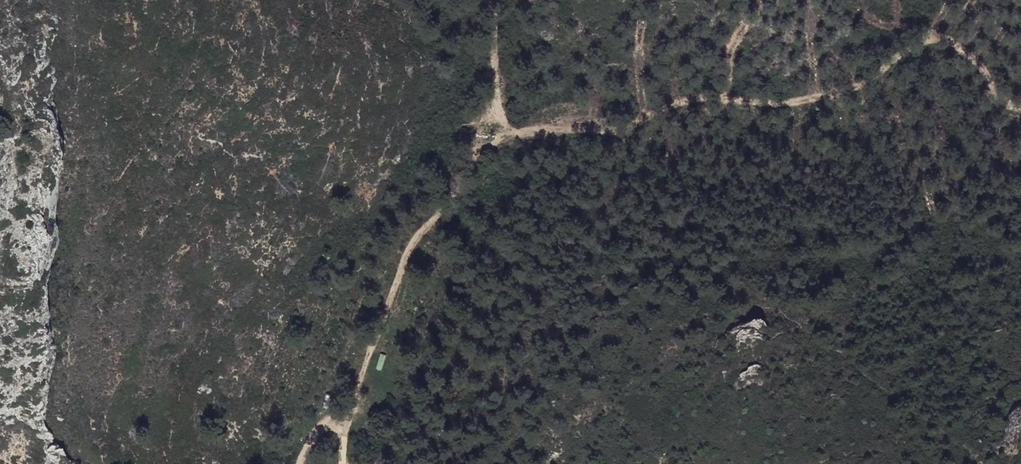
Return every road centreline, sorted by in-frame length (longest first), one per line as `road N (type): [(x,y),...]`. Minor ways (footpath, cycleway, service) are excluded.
road 1 (track): [(356,463),(344,424),(368,336),(439,199),(496,131),(601,132),(697,95),(835,96),(867,84),(937,35),(958,41),(1020,89)]
road 2 (track): [(496,131),(484,0)]

